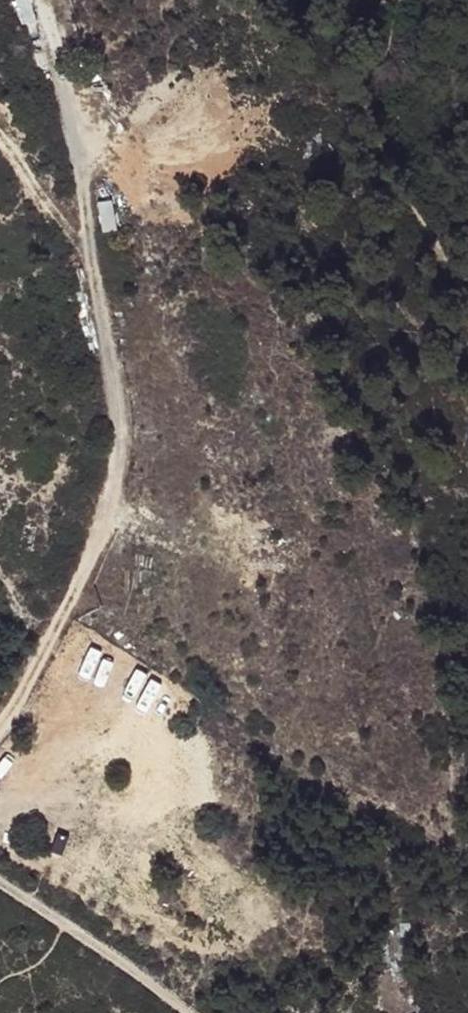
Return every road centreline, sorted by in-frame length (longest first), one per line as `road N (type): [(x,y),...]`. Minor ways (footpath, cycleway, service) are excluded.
road 1 (track): [(43,0),(118,422),(105,510),(84,573),(0,726)]

